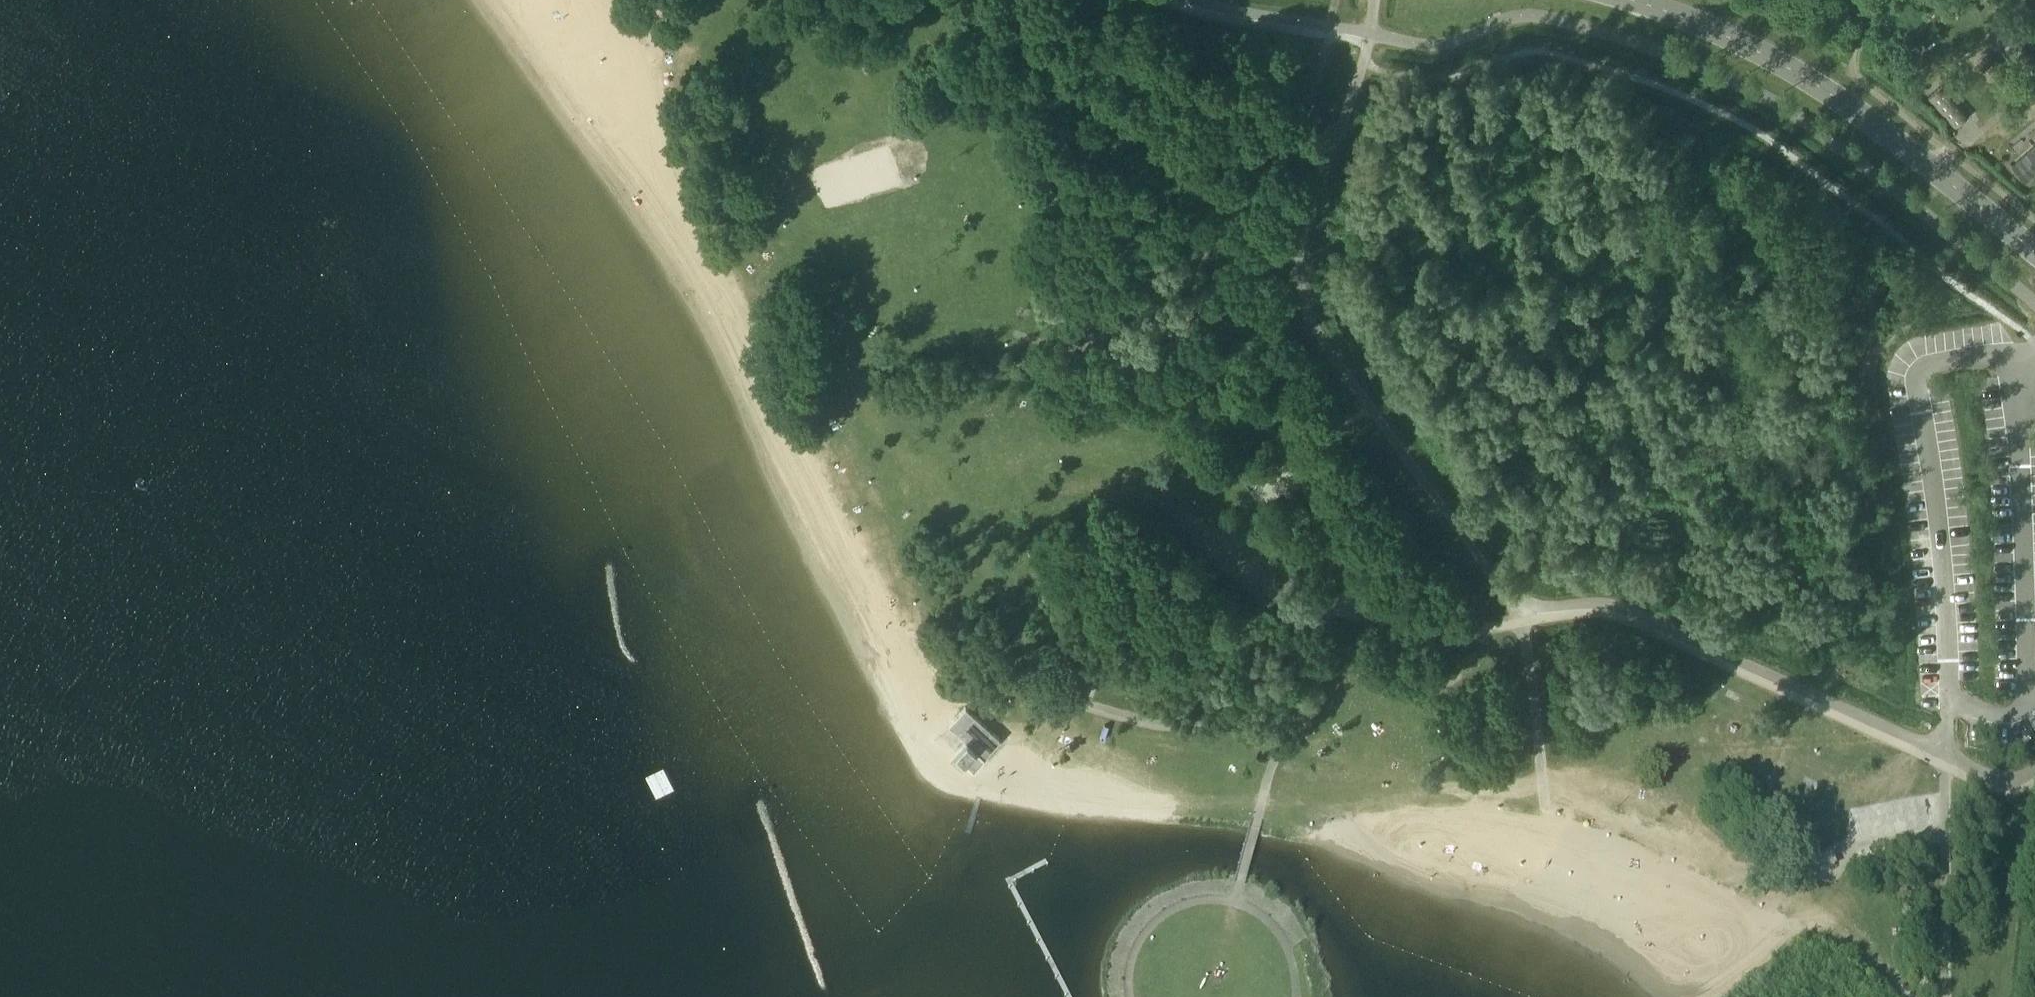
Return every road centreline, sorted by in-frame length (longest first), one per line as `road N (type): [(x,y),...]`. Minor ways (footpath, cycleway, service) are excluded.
road 1 (unclassified): [(2034,253),(1809,80),(1742,43),(1628,0)]

